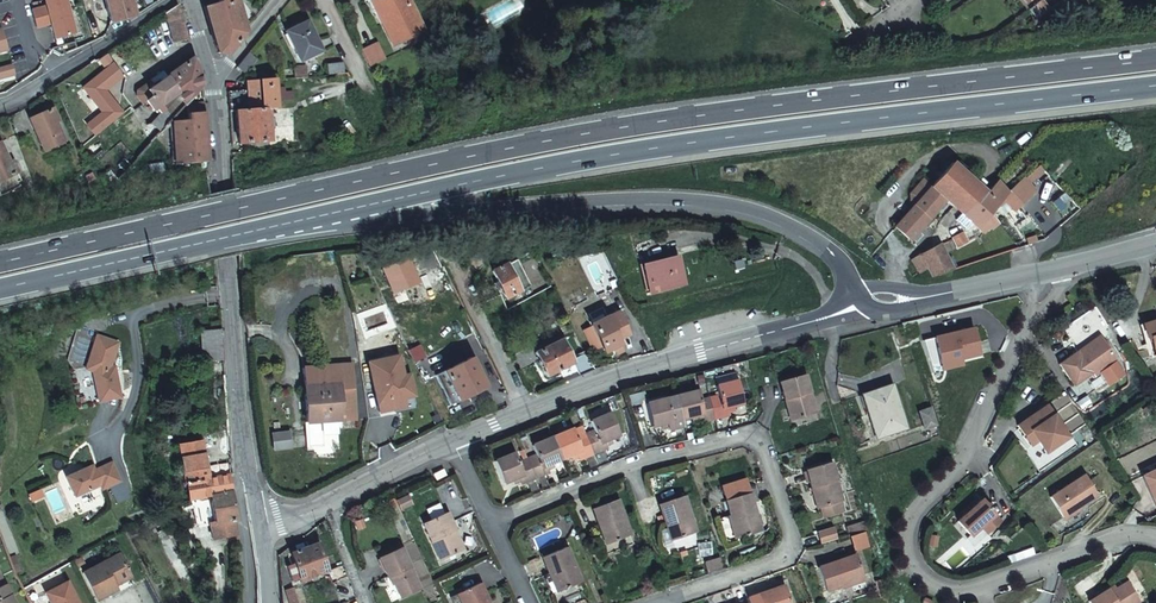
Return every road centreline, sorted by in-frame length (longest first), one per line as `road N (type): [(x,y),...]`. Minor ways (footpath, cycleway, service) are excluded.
road 1 (trunk): [(1155,58),(578,135),(0,264)]
road 2 (trunk): [(289,224),(652,147),(1155,85)]
road 3 (trunk): [(289,224),(658,199),(727,205),(765,213),(833,253),(863,304)]
road 4 (residential): [(1055,270),(955,474),(917,509),(906,536),(912,566),(936,587),(969,591),(1128,536),(1155,539)]
road 5 (residential): [(674,598),(784,559),(792,536),(760,442),(743,438),(624,469),(494,523)]
road 6 (tertiary): [(453,444),(629,372),(863,304)]
road 7 (residential): [(214,82),(246,445)]
road 8 (track): [(900,602),(830,384),(837,314)]
road 9 (trunk): [(0,289),(289,224)]
road 10 (residential): [(0,106),(173,0)]
road 11 (tertiary): [(863,304),(1055,270)]
road 12 (residential): [(250,602),(237,469),(246,445)]
road 13 (tertiary): [(330,503),(453,444)]

